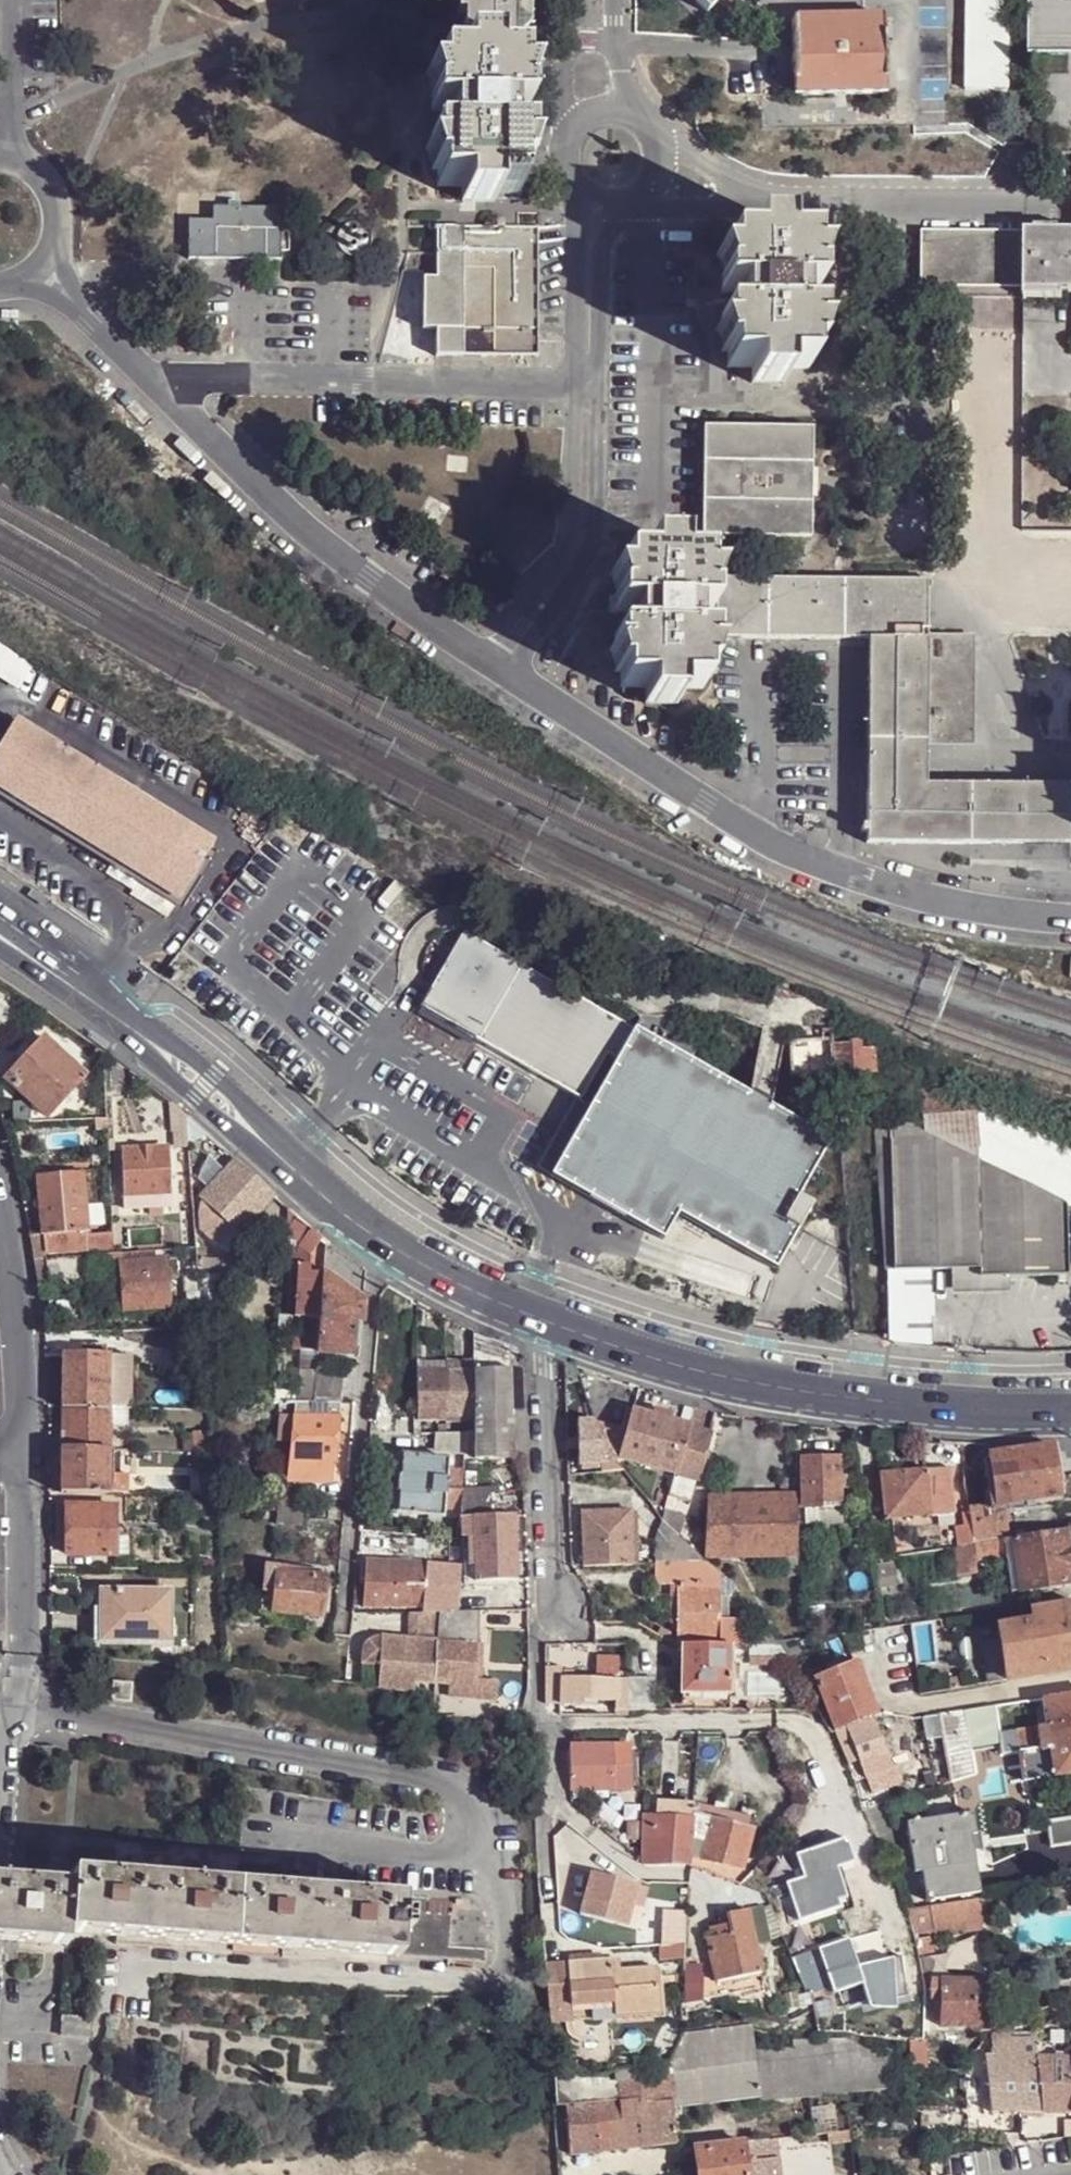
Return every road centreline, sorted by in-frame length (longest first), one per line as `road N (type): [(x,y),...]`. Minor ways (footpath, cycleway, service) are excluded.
road 1 (residential): [(514,677),(784,849),(921,901),(1070,920)]
road 2 (residential): [(41,271),(140,376),(309,532),(381,592),(493,664)]
road 3 (secondary): [(548,1324),(689,1370),(829,1396),(1070,1408)]
road 4 (residential): [(573,188),(569,533),(493,664)]
road 5 (residential): [(514,677),(595,542),(603,254),(615,206)]
road 6 (unclassified): [(377,1237),(342,1621)]
road 7 (residential): [(560,1604),(548,1324)]
road 8 (residential): [(25,1466),(17,1315),(0,1215)]
road 9 (secondary): [(377,1237),(548,1324)]
road 10 (residential): [(19,1653),(25,1466)]
road 11 (secondary): [(268,1147),(239,1097),(186,1051),(142,1035)]
road 12 (secondary): [(142,1035),(168,1076),(217,1118),(268,1147)]
road 13 (residential): [(9,0),(2,156)]
road 14 (residential): [(41,271),(60,233),(57,202),(44,178),(2,156)]
road 15 (secondary): [(268,1147),(377,1237)]
road 16 (residential): [(558,0),(556,106),(570,134)]
road 17 (residential): [(640,120),(619,69),(611,0)]

